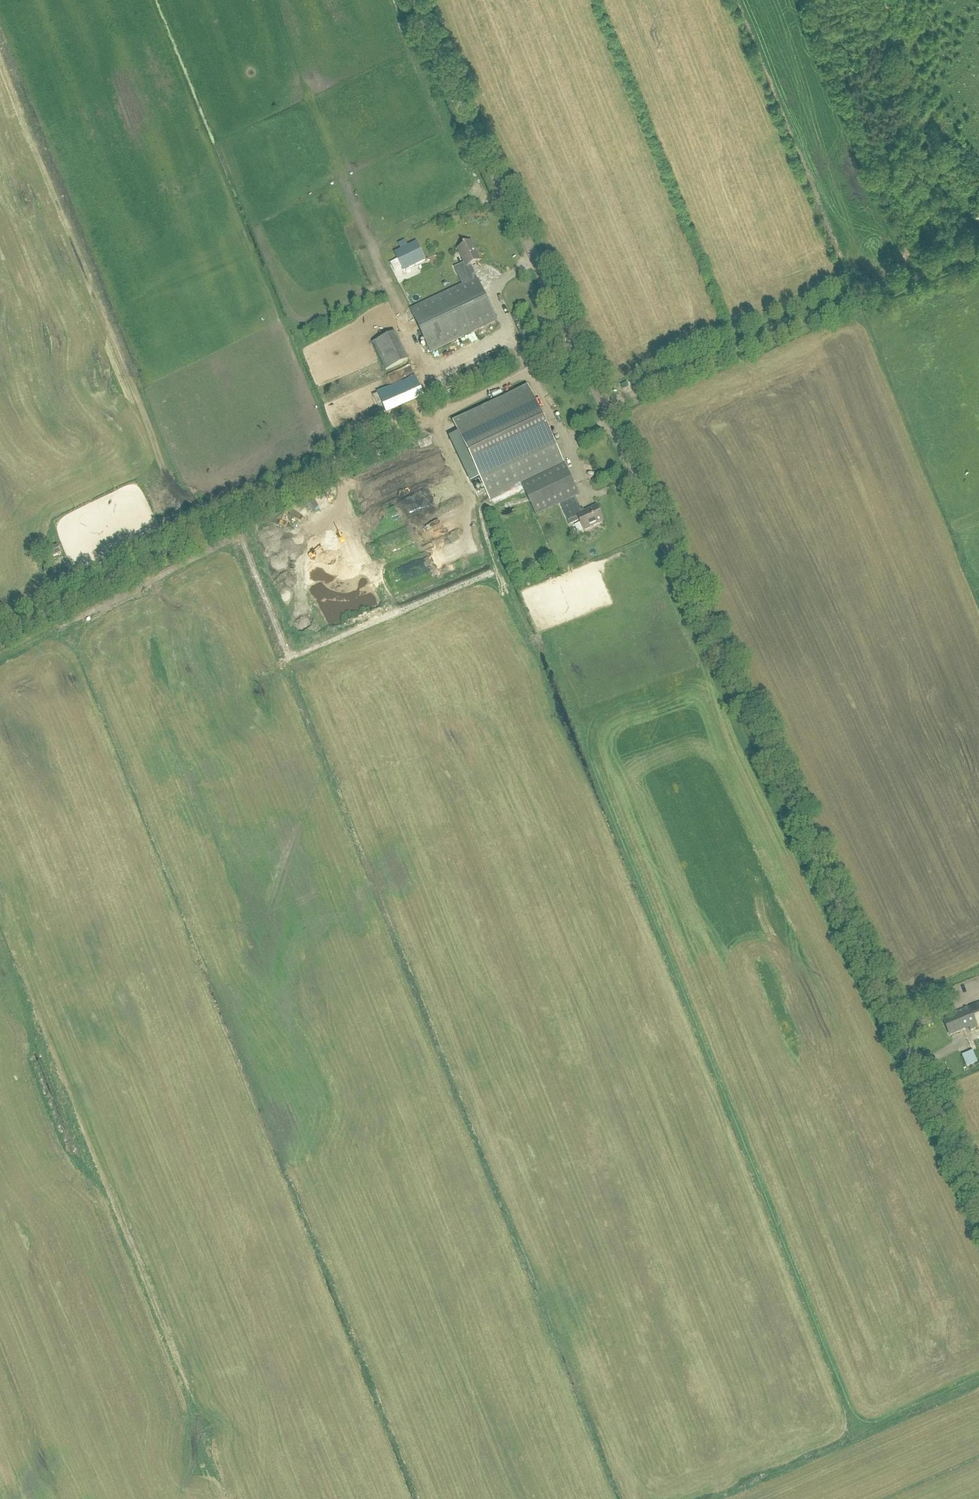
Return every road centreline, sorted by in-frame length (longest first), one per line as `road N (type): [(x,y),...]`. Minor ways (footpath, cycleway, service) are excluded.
road 1 (tertiary): [(978,1199),(420,0)]
road 2 (track): [(577,346),(0,635)]
road 3 (track): [(978,248),(605,406)]

